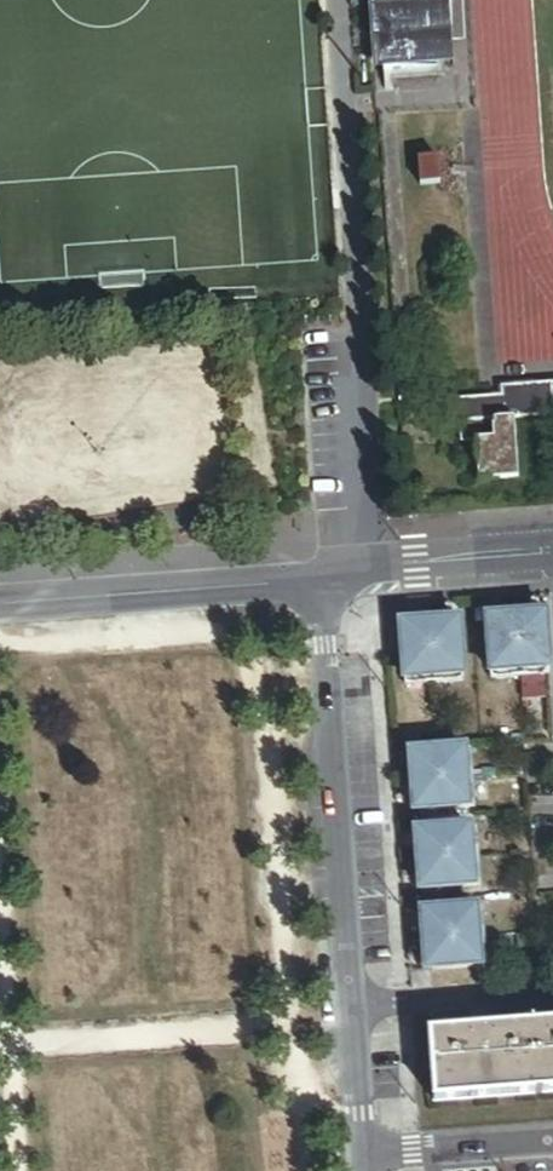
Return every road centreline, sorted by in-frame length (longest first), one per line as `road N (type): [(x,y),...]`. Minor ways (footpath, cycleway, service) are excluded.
road 1 (residential): [(323,579),(373,1170)]
road 2 (residential): [(0,603),(323,579)]
road 3 (residential): [(323,579),(552,555)]

